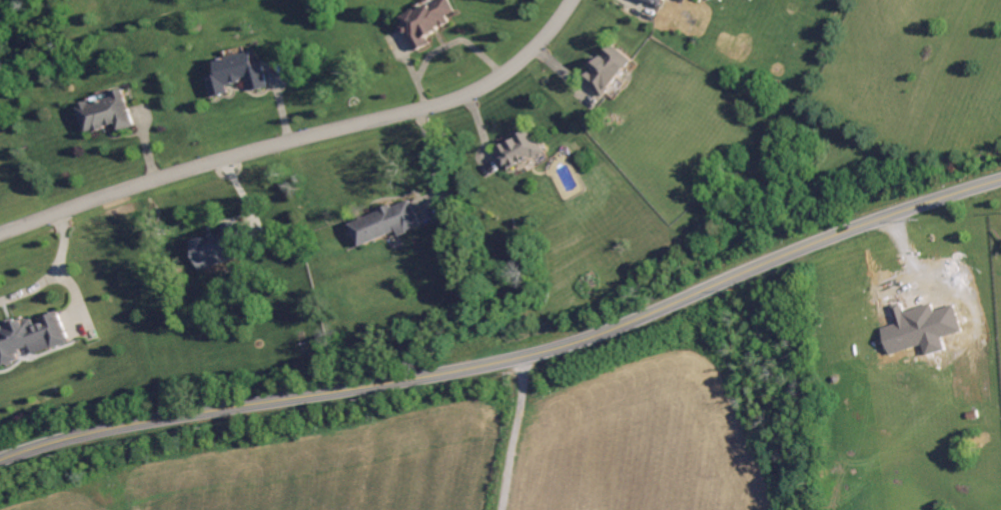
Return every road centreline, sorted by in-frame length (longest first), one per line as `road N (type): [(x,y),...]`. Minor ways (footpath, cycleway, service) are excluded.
road 1 (secondary): [(1000,180),(832,236),(552,349),(145,422),(0,461)]
road 2 (residential): [(0,235),(135,187),(451,101),(512,68),(572,0)]

